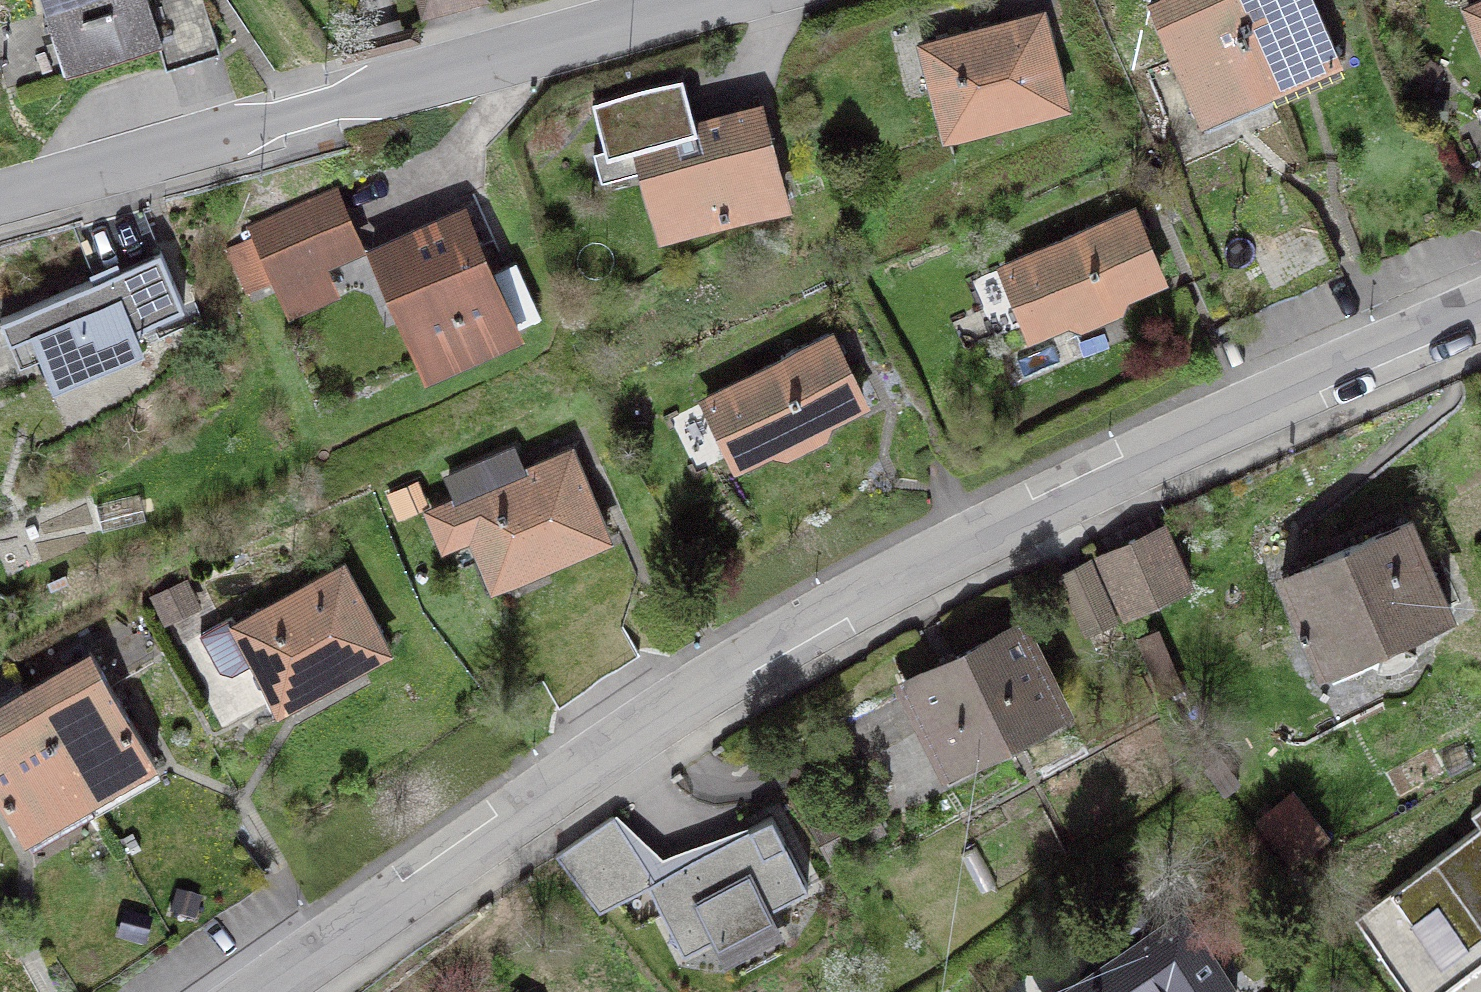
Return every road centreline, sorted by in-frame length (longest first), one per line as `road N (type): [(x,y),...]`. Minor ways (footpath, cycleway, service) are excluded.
road 1 (residential): [(1480,305),(923,564),(745,661),(635,750),(277,991)]
road 2 (tertiary): [(658,0),(0,187)]

